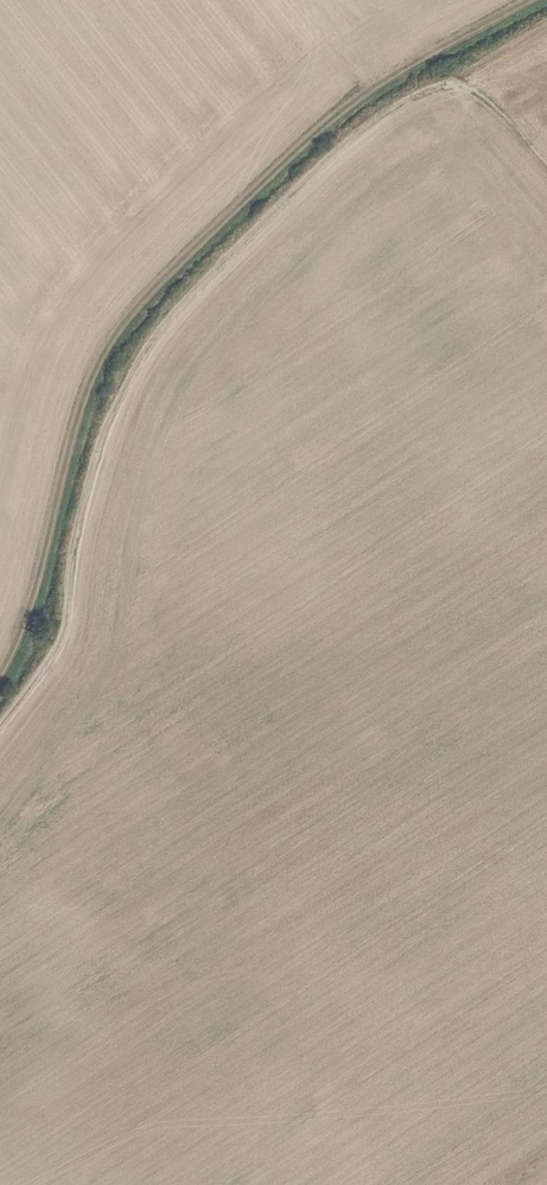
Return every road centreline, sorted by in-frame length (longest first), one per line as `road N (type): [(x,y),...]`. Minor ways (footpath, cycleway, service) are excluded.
road 1 (track): [(546,178),(471,90),(432,85),(399,100),(245,233),(156,325),(131,366),(71,548),(63,642),(0,726)]
road 2 (track): [(534,0),(382,81),(113,335),(19,635),(0,662)]

